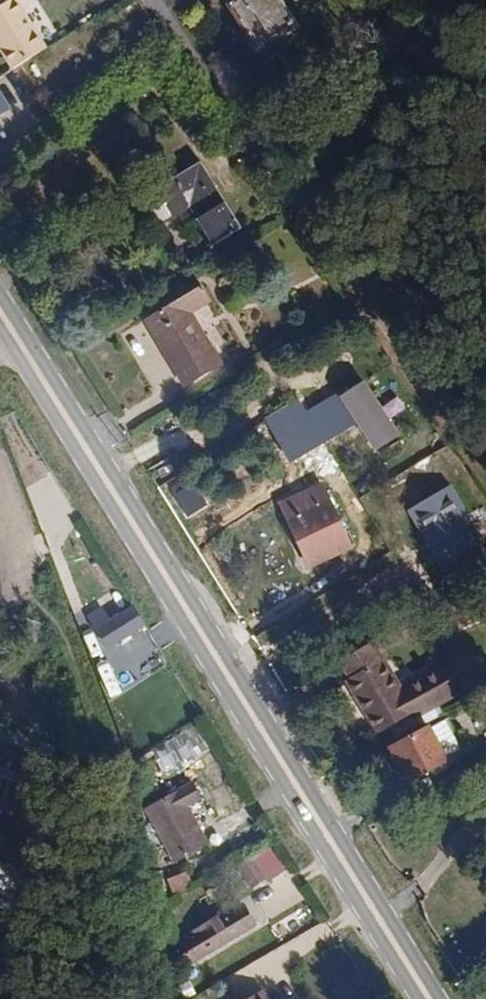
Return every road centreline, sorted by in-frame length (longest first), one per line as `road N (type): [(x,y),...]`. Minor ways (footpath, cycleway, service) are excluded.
road 1 (secondary): [(0,320),(426,998)]
road 2 (track): [(268,153),(485,452)]

